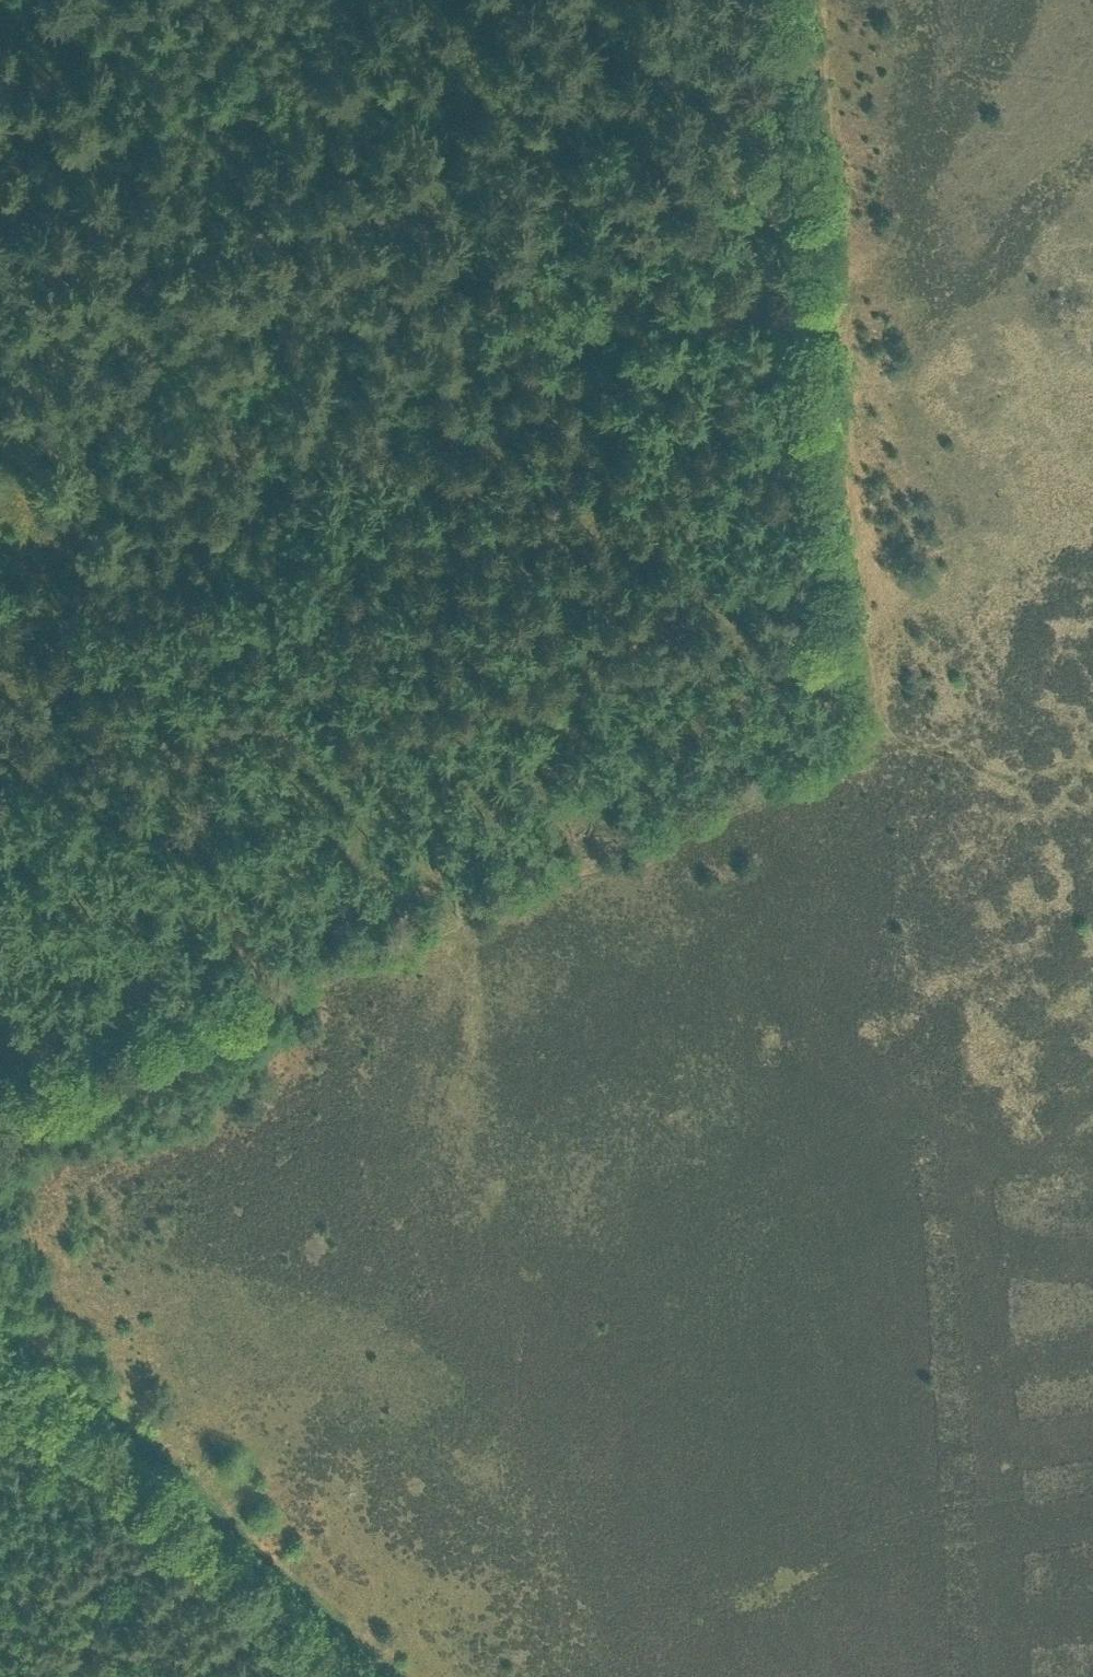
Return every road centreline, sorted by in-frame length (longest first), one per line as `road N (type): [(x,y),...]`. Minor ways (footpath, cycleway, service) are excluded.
road 1 (track): [(873,715),(875,740),(0,1129)]
road 2 (track): [(0,264),(827,179)]
road 3 (track): [(873,715),(813,0)]
road 4 (track): [(384,1676),(0,1317)]

